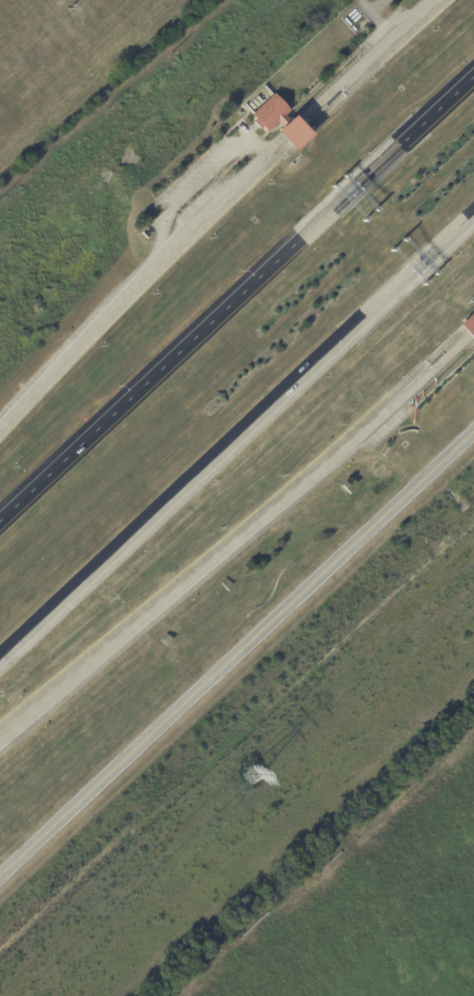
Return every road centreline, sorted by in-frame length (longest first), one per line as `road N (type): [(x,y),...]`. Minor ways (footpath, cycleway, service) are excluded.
road 1 (motorway): [(0,661),(473,213)]
road 2 (motorway): [(473,79),(0,517)]
road 3 (residential): [(0,868),(473,431)]
road 4 (motorway): [(0,740),(470,337)]
road 5 (motorway): [(291,144),(84,337),(0,432)]
road 6 (motorway): [(448,0),(308,129)]

